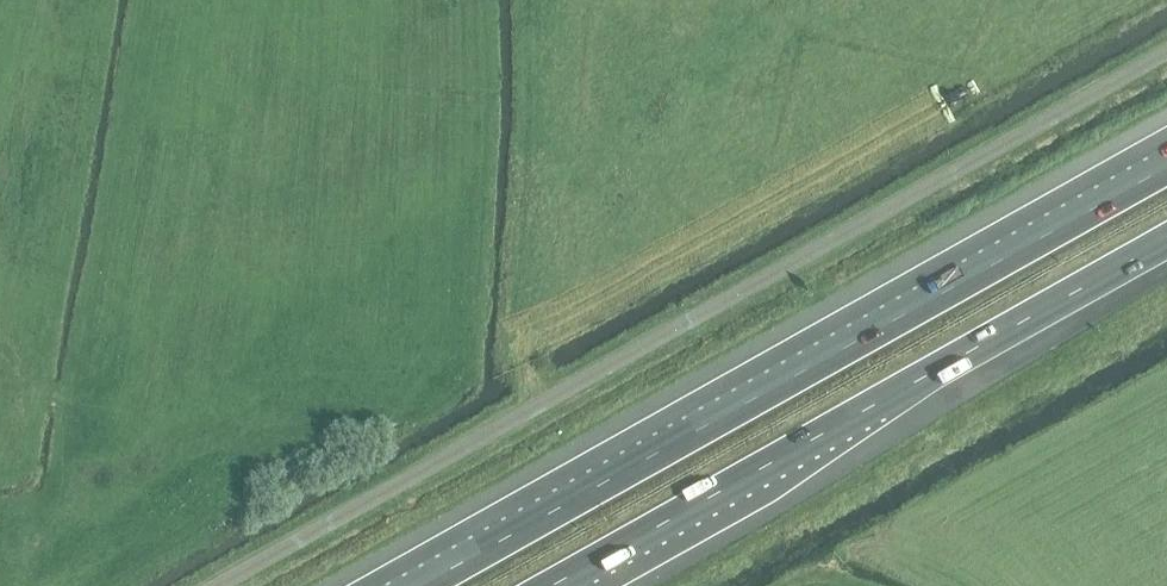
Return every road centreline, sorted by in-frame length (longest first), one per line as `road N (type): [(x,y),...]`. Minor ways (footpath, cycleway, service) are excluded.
road 1 (unclassified): [(218,585),(1166,53)]
road 2 (motorway): [(1166,170),(424,585)]
road 3 (motorway): [(551,585),(1166,240)]

